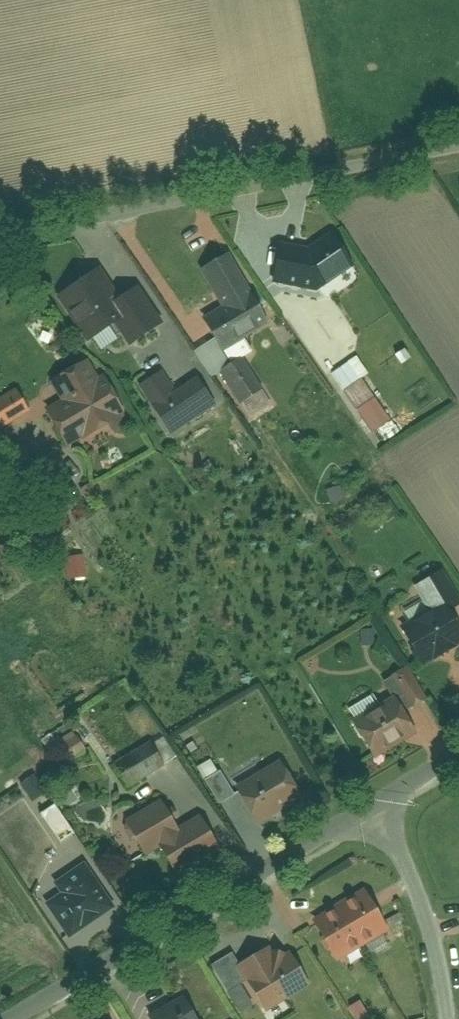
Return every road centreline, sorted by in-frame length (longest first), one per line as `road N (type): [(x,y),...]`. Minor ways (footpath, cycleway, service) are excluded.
road 1 (unclassified): [(0,237),(458,147)]
road 2 (residential): [(9,1018),(377,807)]
road 3 (residential): [(377,807),(424,902),(449,1018)]

